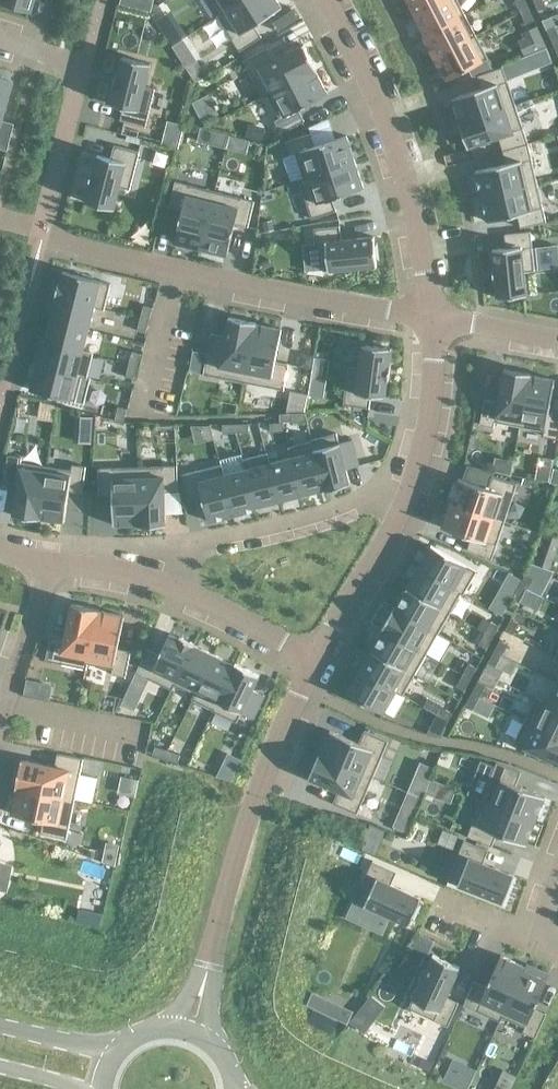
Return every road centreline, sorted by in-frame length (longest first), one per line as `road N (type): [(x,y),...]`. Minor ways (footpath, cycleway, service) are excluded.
road 1 (residential): [(430,320),(46,239),(87,63),(0,37)]
road 2 (residential): [(189,1035),(249,815),(315,656)]
road 3 (residential): [(315,656),(410,490),(427,425),(430,320)]
road 4 (residential): [(430,320),(417,206),(358,45),(329,0)]
road 5 (residential): [(315,656),(166,584),(51,564)]
road 6 (residential): [(0,724),(51,564)]
road 7 (secondary): [(135,1041),(93,1045),(0,1025)]
road 8 (residential): [(430,320),(557,344)]

